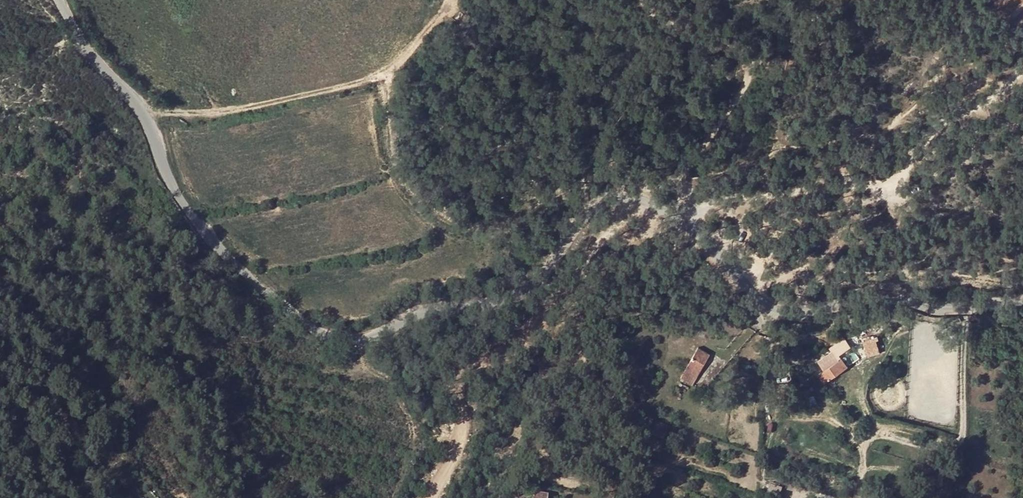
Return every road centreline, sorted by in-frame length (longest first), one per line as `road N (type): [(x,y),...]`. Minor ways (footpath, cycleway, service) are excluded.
road 1 (tertiary): [(1022,297),(942,304),(872,298),(794,315),(762,303),(686,222),(621,194),(587,205),(524,287),(484,309),(353,344),(334,340),(225,250),(176,189),(134,103),(59,0)]
road 2 (track): [(437,497),(460,435),(458,381),(579,274),(622,218),(653,203)]
road 3 (track): [(686,222),(708,208),(901,176),(918,147),(1022,71)]
road 4 (track): [(686,222),(686,174),(747,81),(747,64),(731,47),(710,50),(656,22),(651,0)]

